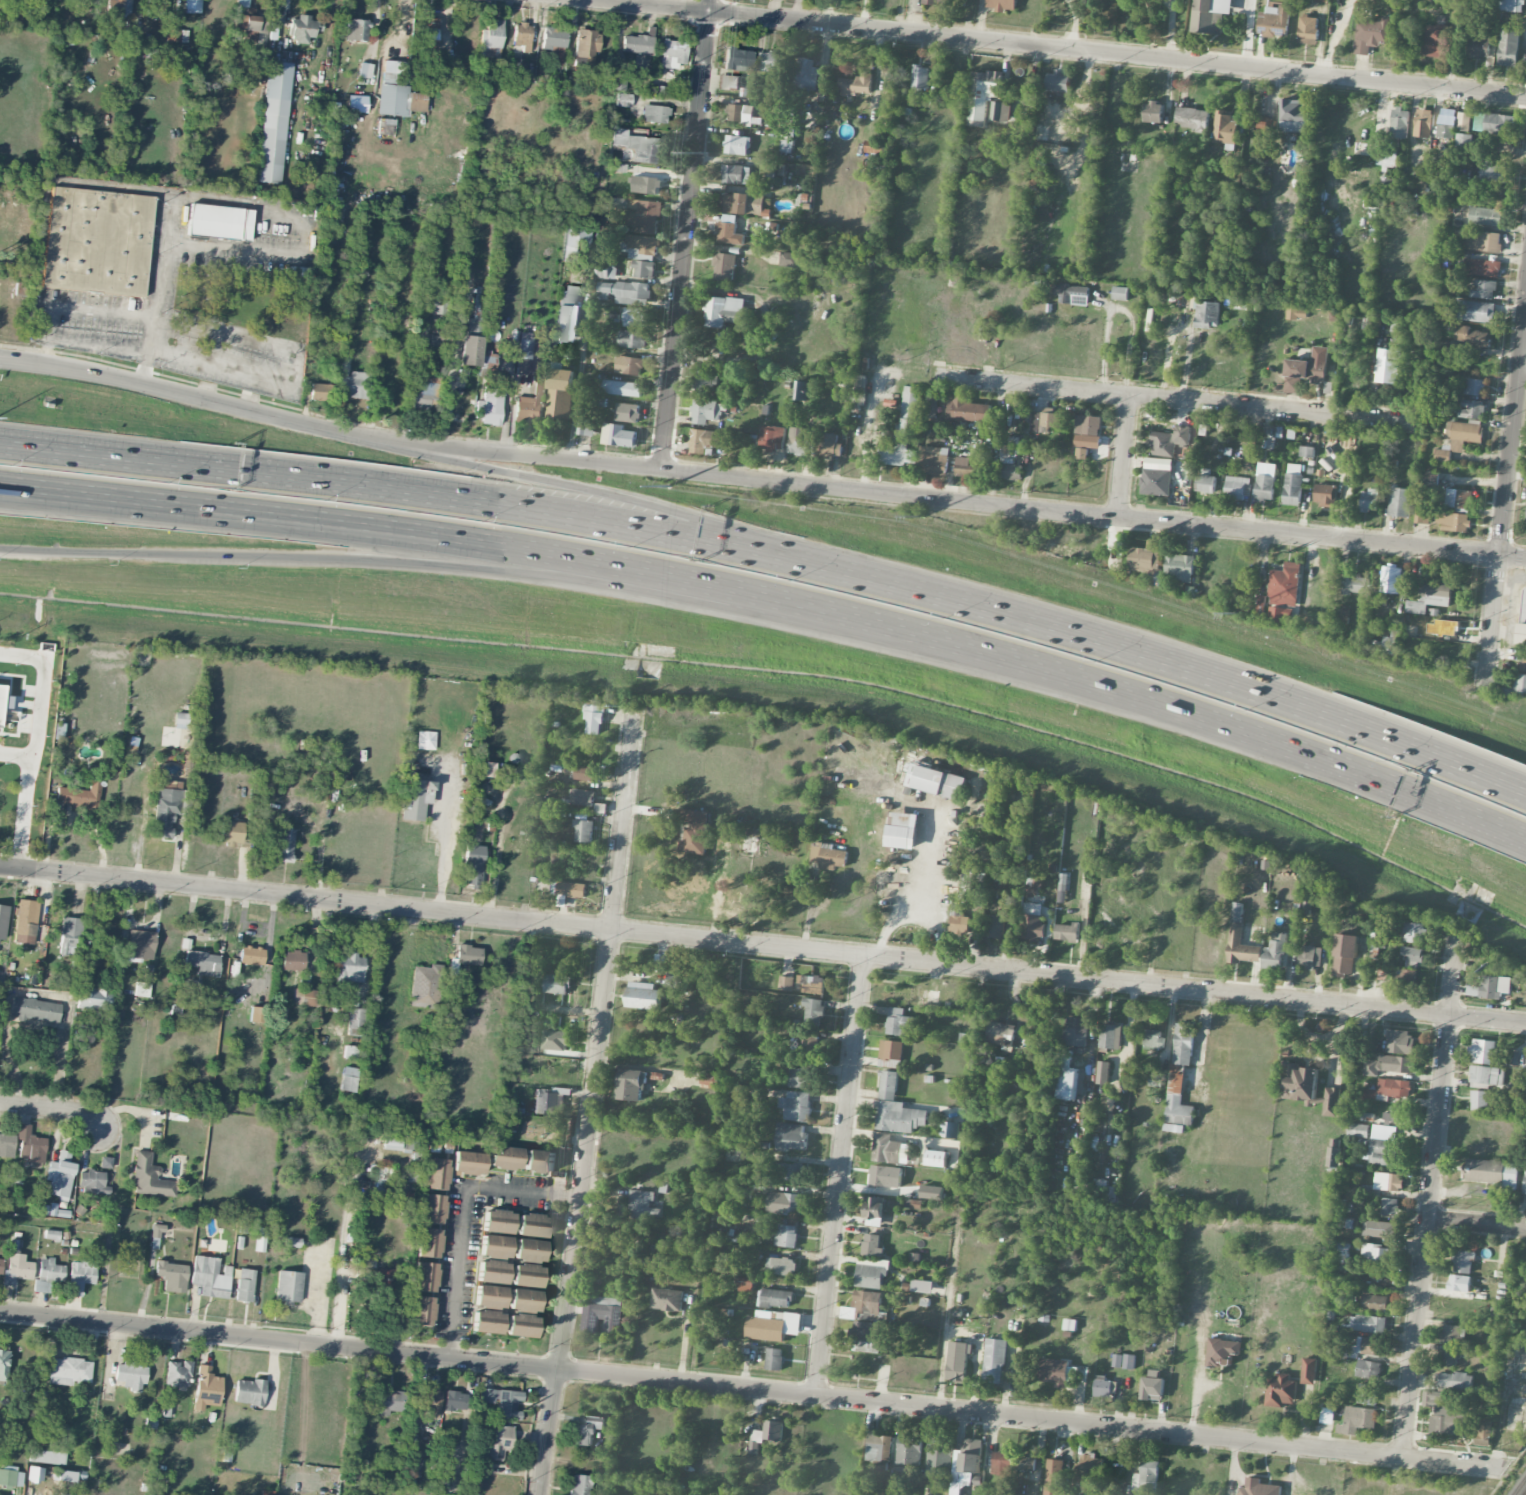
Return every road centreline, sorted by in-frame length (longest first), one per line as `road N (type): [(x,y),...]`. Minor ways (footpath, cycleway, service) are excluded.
road 1 (motorway): [(0,488),(434,535),(901,629),(1254,735),(1525,842)]
road 2 (residential): [(1525,1023),(0,868)]
road 3 (residential): [(1507,1469),(0,1312)]
road 4 (residential): [(1525,97),(606,0)]
road 5 (tertiary): [(1525,558),(662,470)]
road 6 (motorway): [(842,570),(560,512),(0,447)]
road 7 (motorway): [(0,550),(366,561),(812,609)]
road 8 (residential): [(636,711),(545,1494)]
road 9 (motorway): [(1525,795),(1386,736),(1164,660),(842,570)]
road 10 (motorway): [(842,570),(671,510),(315,427)]
road 11 (residential): [(1458,928),(1401,1457)]
road 12 (residential): [(1419,425),(937,377)]
road 13 (residential): [(712,0),(662,470)]
road 14 (residential): [(865,955),(816,1398)]
road 15 (tertiary): [(662,470),(315,427)]
road 16 (secondary): [(315,427),(112,374),(0,358)]
road 17 (residential): [(565,1196),(469,1186),(453,1328)]
road 18 (tertiary): [(1525,324),(1501,555)]
road 19 (residential): [(1501,555),(1486,693)]
road 20 (residential): [(1117,519),(1129,397)]

